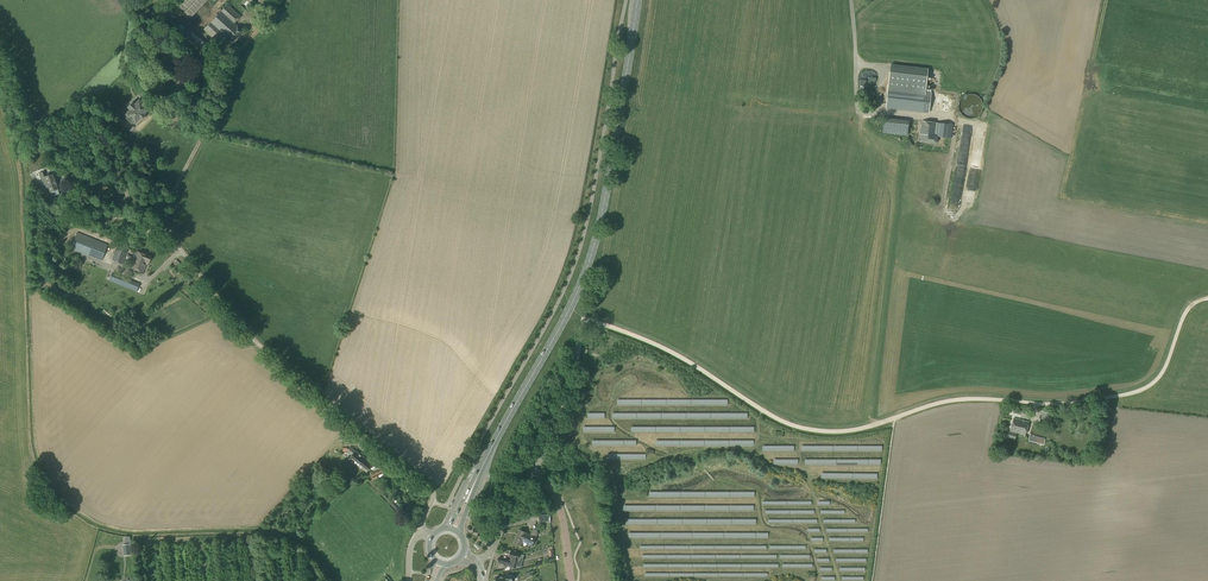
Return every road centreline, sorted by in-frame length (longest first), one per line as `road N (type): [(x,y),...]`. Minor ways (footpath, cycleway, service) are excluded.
road 1 (unclassified): [(282,0),(228,61),(166,210),(172,232),(243,332),(433,490),(417,532)]
road 2 (primary): [(454,529),(589,261),(637,0)]
road 3 (track): [(894,418),(953,400),(1064,405),(1140,391),(1165,368),(1188,308),(1207,298)]
road 4 (track): [(894,418),(834,432),(785,422),(673,352),(584,319)]
road 5 (unclassified): [(952,222),(885,170),(866,140),(851,0)]
road 6 (residential): [(531,475),(552,433),(584,319)]

